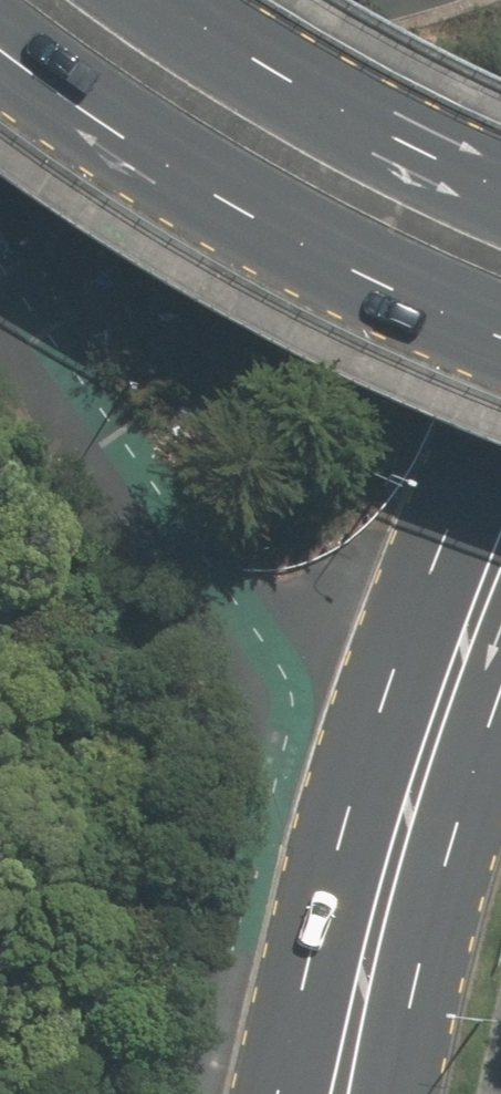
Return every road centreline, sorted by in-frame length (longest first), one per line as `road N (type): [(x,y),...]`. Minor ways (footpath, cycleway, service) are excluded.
road 1 (primary): [(500,344),(345,277),(217,209),(71,118),(0,59)]
road 2 (primary): [(144,0),(314,109),(500,195)]
road 3 (primary): [(382,897),(500,568)]
road 4 (primary): [(285,1093),(382,897)]
road 5 (primary): [(382,897),(389,1093)]

